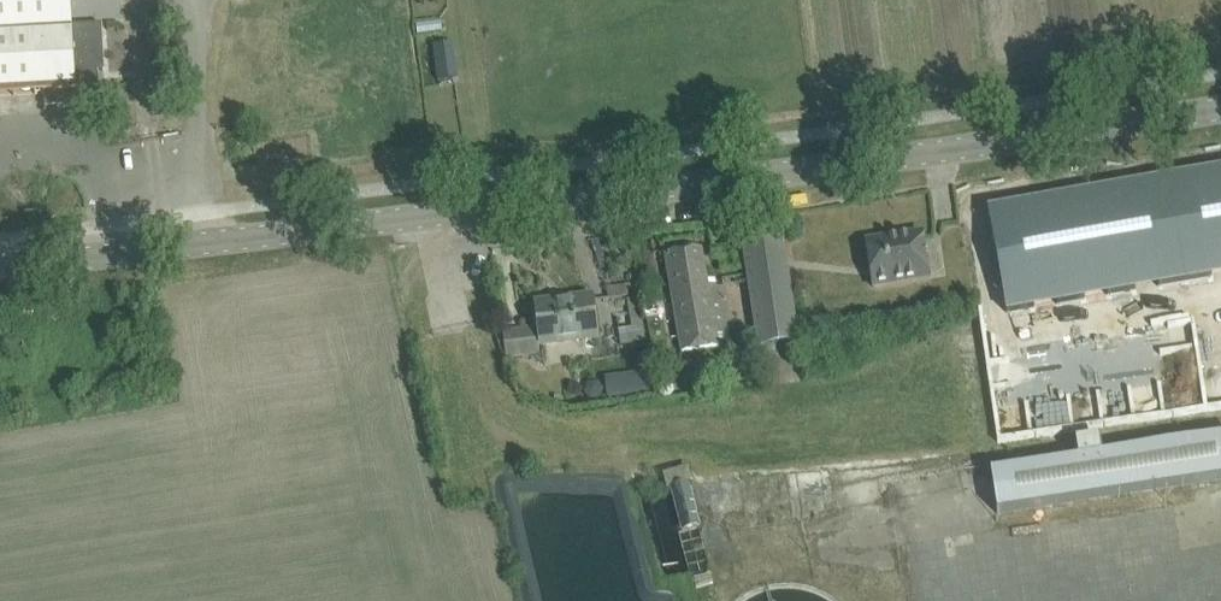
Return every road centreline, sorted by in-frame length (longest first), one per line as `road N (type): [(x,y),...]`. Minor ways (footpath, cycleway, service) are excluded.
road 1 (tertiary): [(0,264),(1220,104)]

